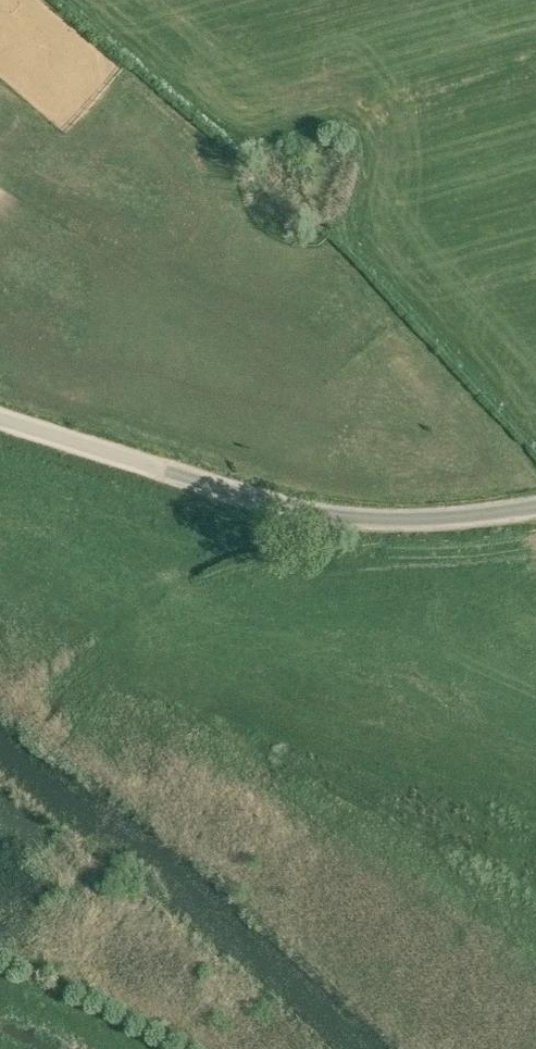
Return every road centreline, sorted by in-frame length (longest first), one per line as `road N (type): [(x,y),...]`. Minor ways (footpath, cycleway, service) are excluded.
road 1 (unclassified): [(0,420),(294,510),(451,521),(535,509)]

